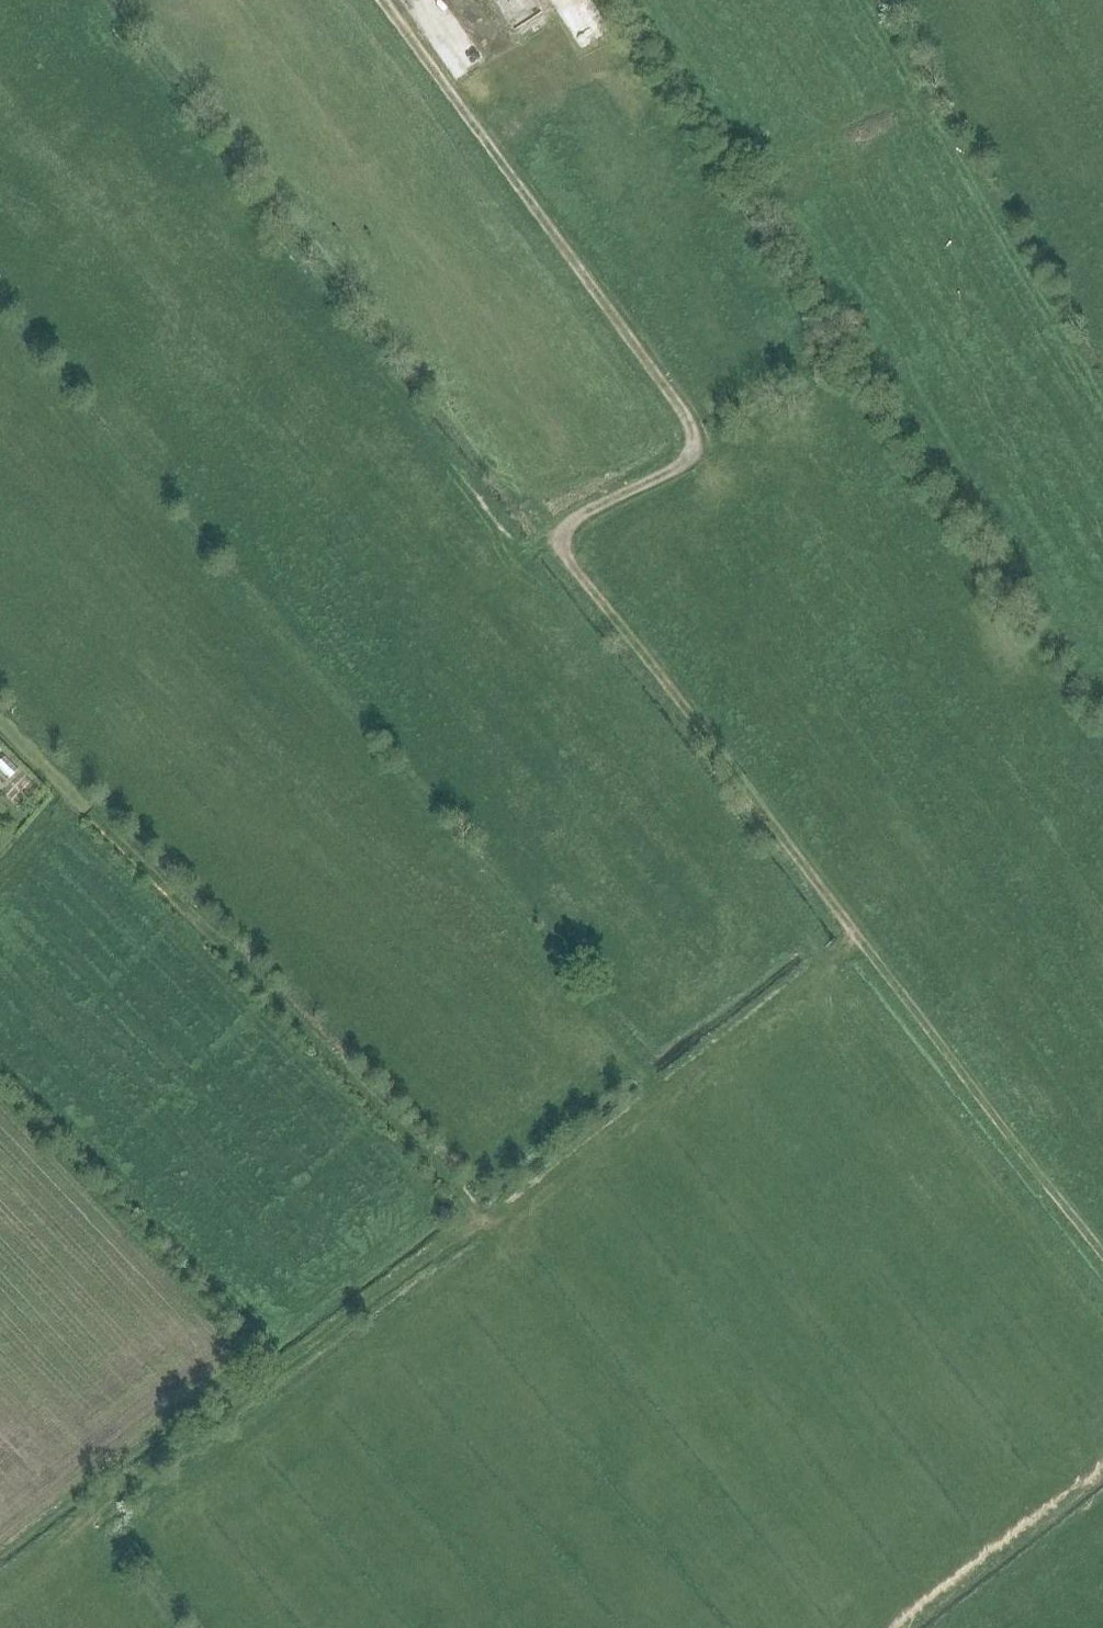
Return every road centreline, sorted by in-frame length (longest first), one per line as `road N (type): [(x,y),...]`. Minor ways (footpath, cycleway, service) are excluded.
road 1 (track): [(382,0),(687,420),(691,441),(680,464),(569,521),(560,539),(566,559),(1102,1254)]
road 2 (track): [(0,1590),(853,930)]
road 3 (track): [(0,726),(482,1217)]

